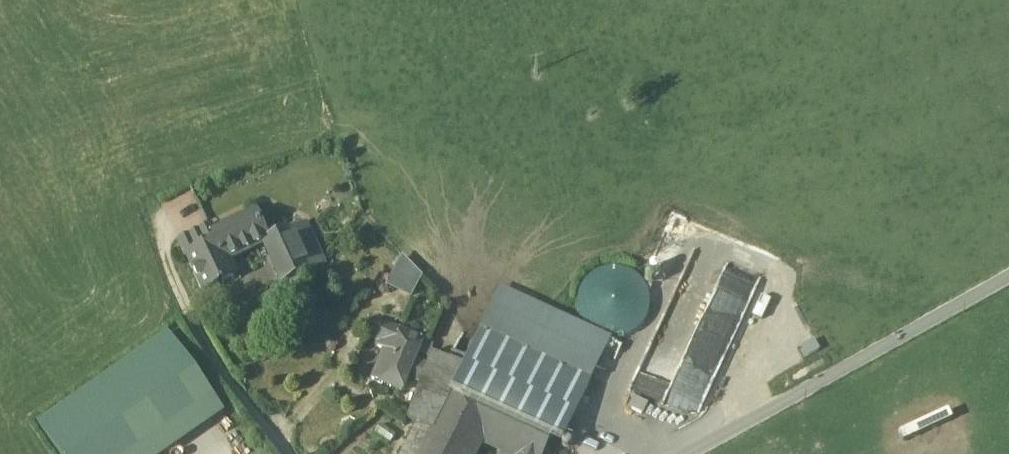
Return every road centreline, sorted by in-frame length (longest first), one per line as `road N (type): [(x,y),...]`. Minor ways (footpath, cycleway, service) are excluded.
road 1 (residential): [(687,453),(1008,277)]

